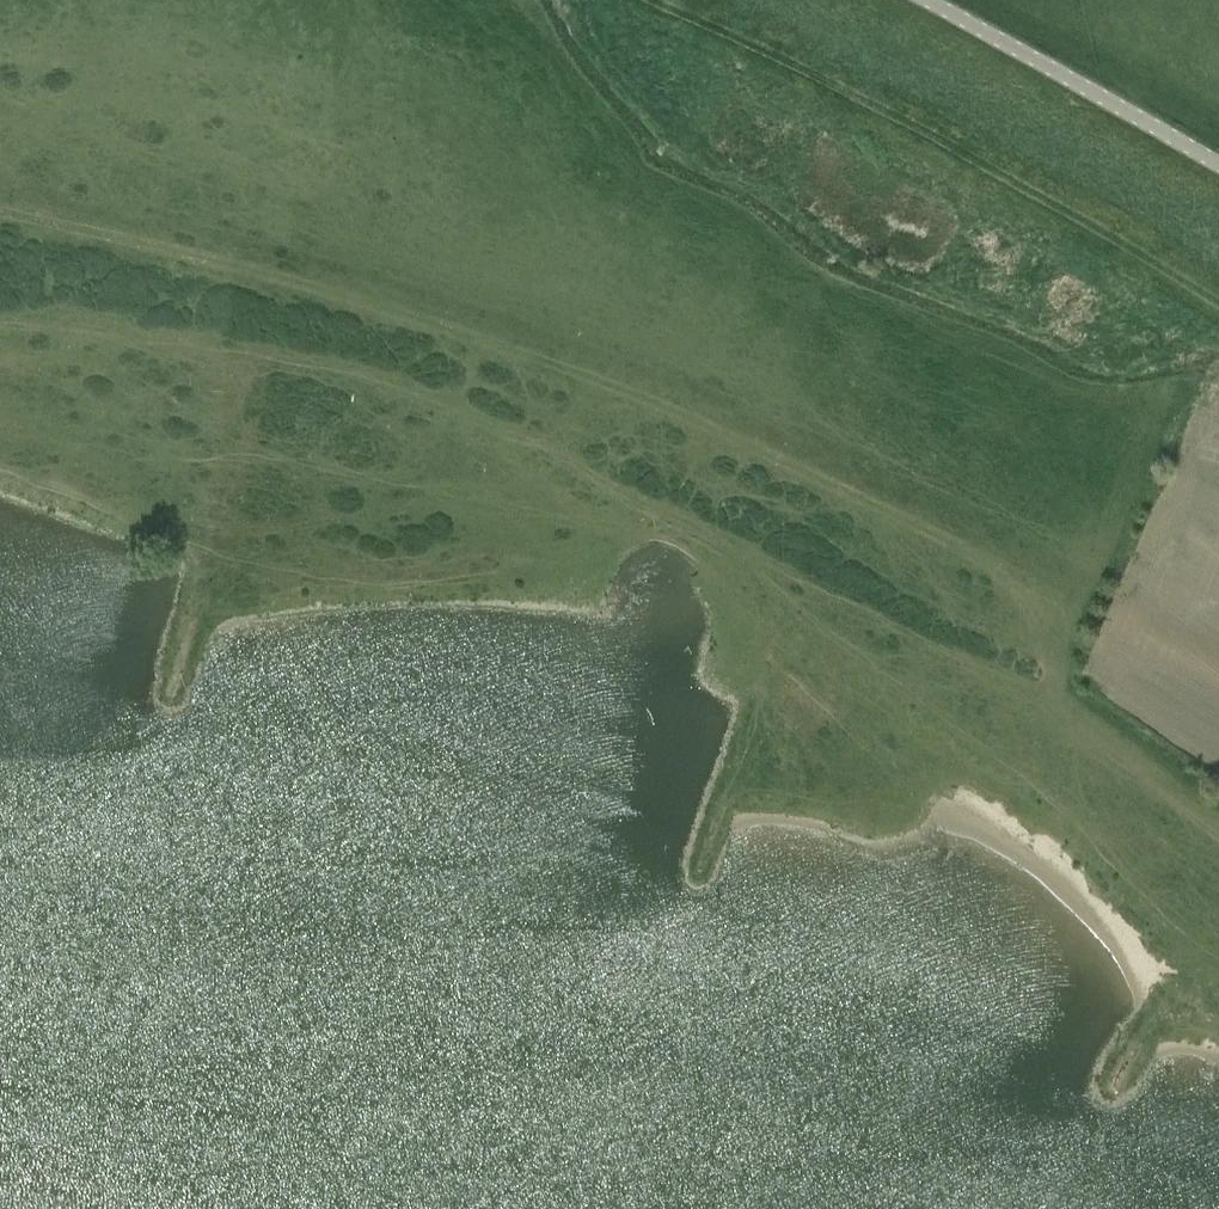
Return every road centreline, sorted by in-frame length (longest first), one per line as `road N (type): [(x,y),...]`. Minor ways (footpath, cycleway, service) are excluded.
road 1 (track): [(1024,581),(768,449),(473,342),(140,245),(0,215)]
road 2 (unclassified): [(1218,169),(924,0)]

